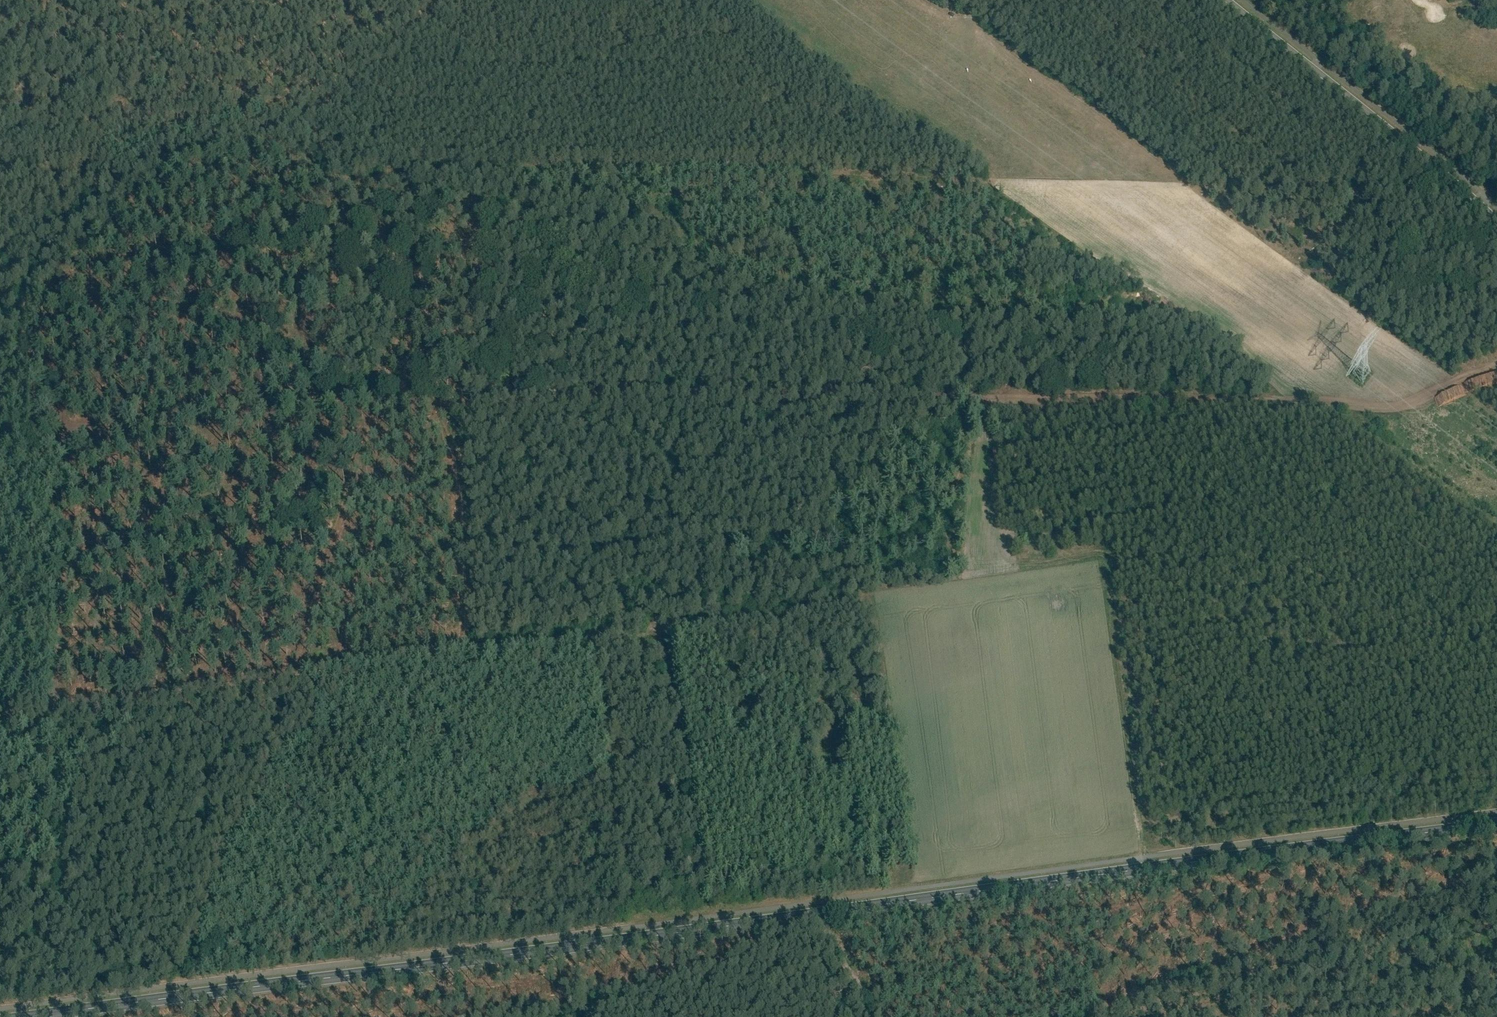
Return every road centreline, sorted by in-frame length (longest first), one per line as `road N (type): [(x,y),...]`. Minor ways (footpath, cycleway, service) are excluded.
road 1 (track): [(68,440),(71,370),(95,287),(112,277),(229,263),(268,246),(344,190),(375,181),(607,173),(1103,179),(1393,200),(1440,173)]
road 2 (tertiary): [(1496,822),(12,1016)]
road 3 (track): [(50,707),(65,632),(57,527),(68,440),(167,424),(406,415),(652,392),(942,403),(980,427)]
road 4 (track): [(50,707),(214,697),(317,675),(691,633),(990,566),(996,557)]
road 5 (track): [(980,427),(996,557),(1104,552),(1109,558),(1158,866)]
road 6 (track): [(980,427),(990,399),(1009,398),(1410,406),(1496,365)]
road 7 (track): [(1099,1016),(1496,877)]
road 8 (tertiary): [(1226,0),(1496,226)]
road 9 (track): [(365,414),(421,295),(329,201)]
road 10 (track): [(877,1016),(815,912)]

